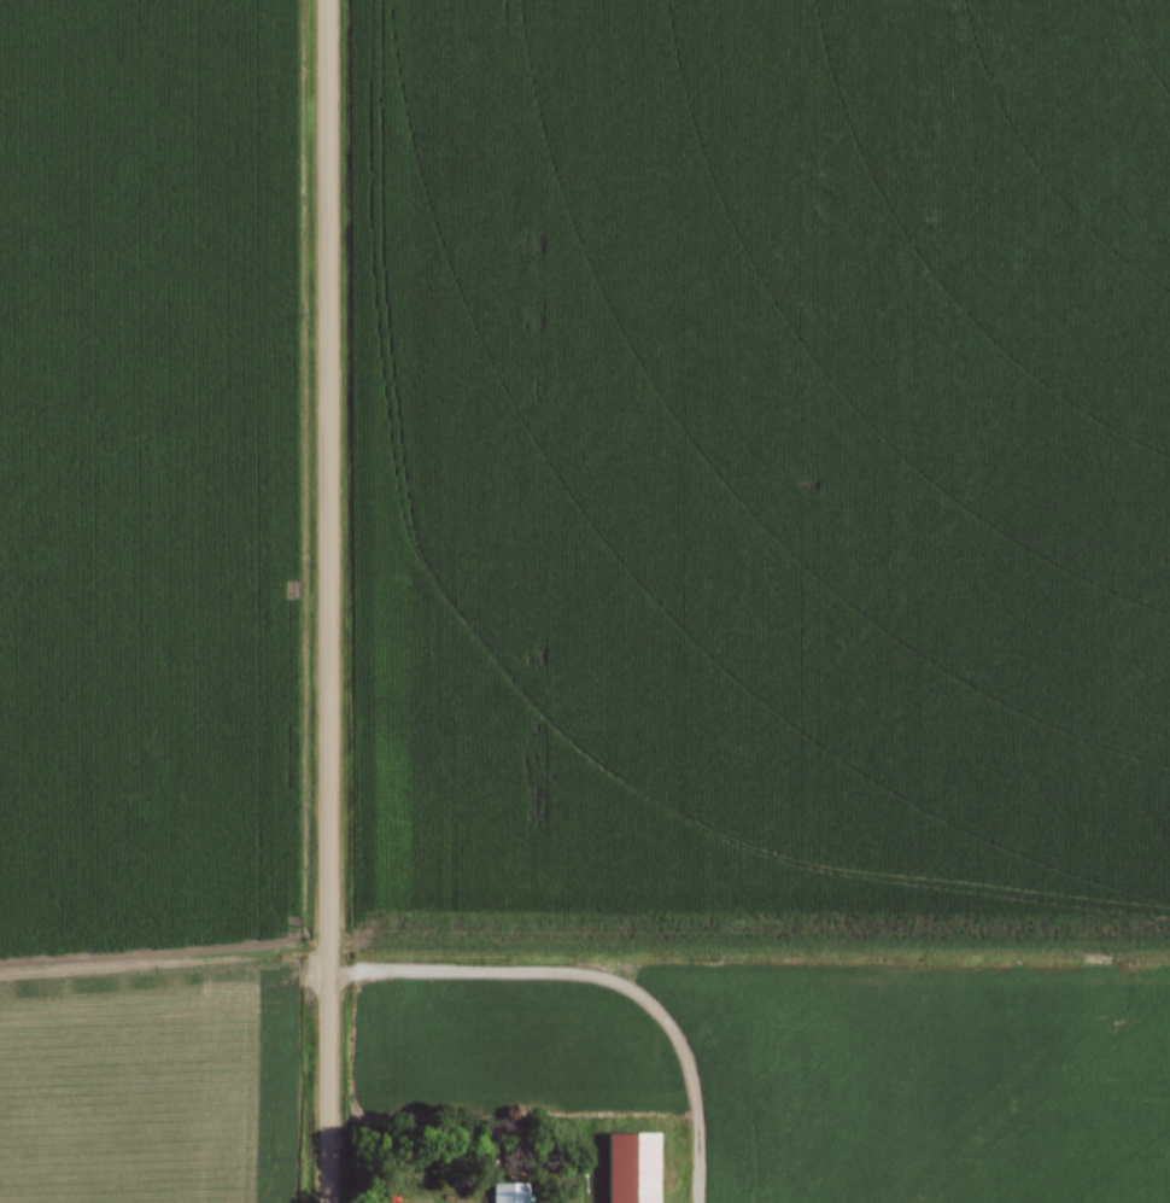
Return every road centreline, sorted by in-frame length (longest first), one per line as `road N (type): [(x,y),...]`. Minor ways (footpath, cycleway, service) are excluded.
road 1 (residential): [(329,1202),(329,0)]

